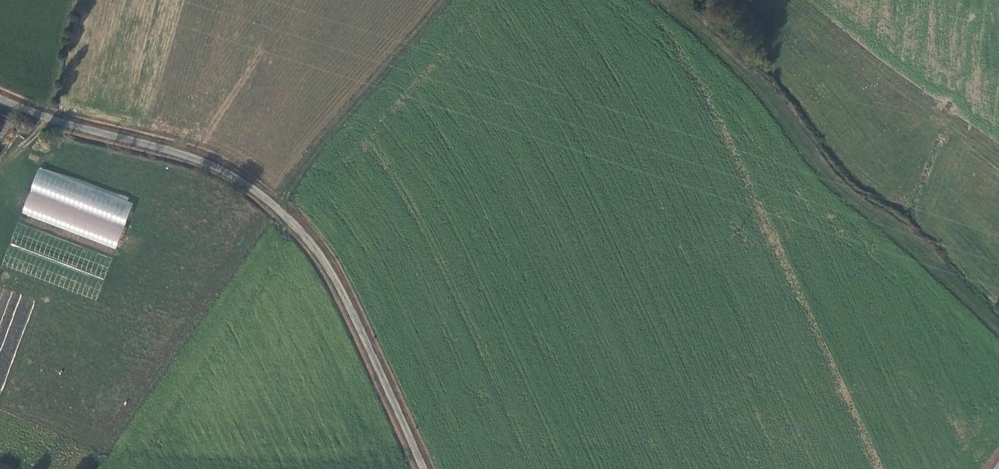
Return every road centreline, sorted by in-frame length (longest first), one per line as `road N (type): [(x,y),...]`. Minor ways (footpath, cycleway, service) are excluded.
road 1 (tertiary): [(0,96),(207,162),(294,221),(355,308),(427,468)]

